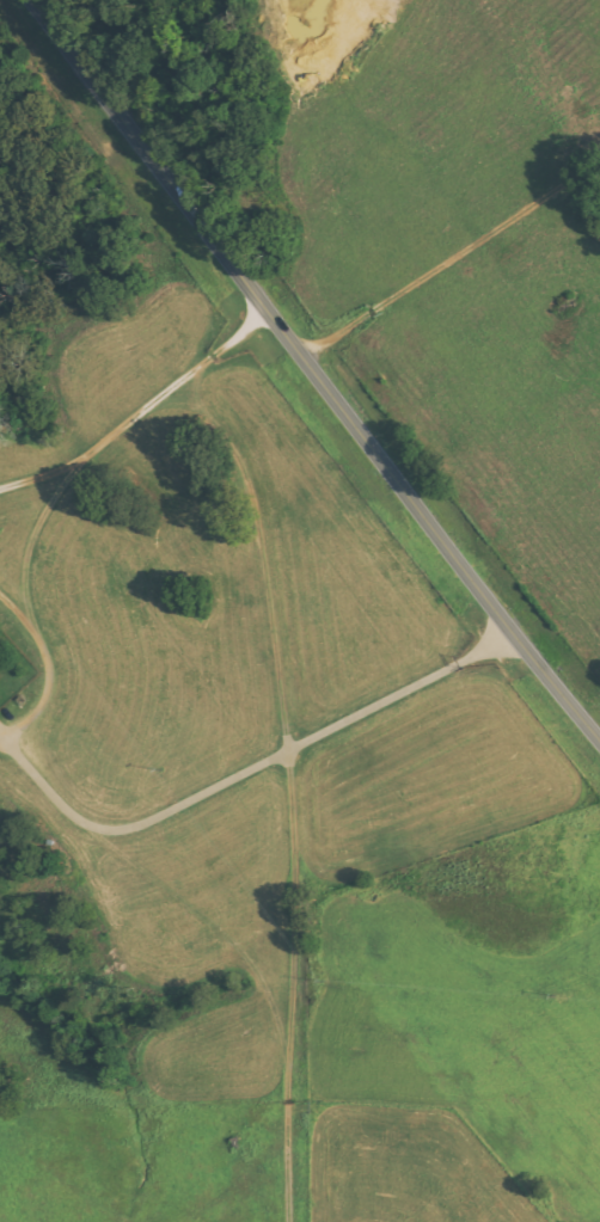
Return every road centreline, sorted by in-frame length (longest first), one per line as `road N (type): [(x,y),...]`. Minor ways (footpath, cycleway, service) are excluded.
road 1 (secondary): [(599,740),(34,0)]

